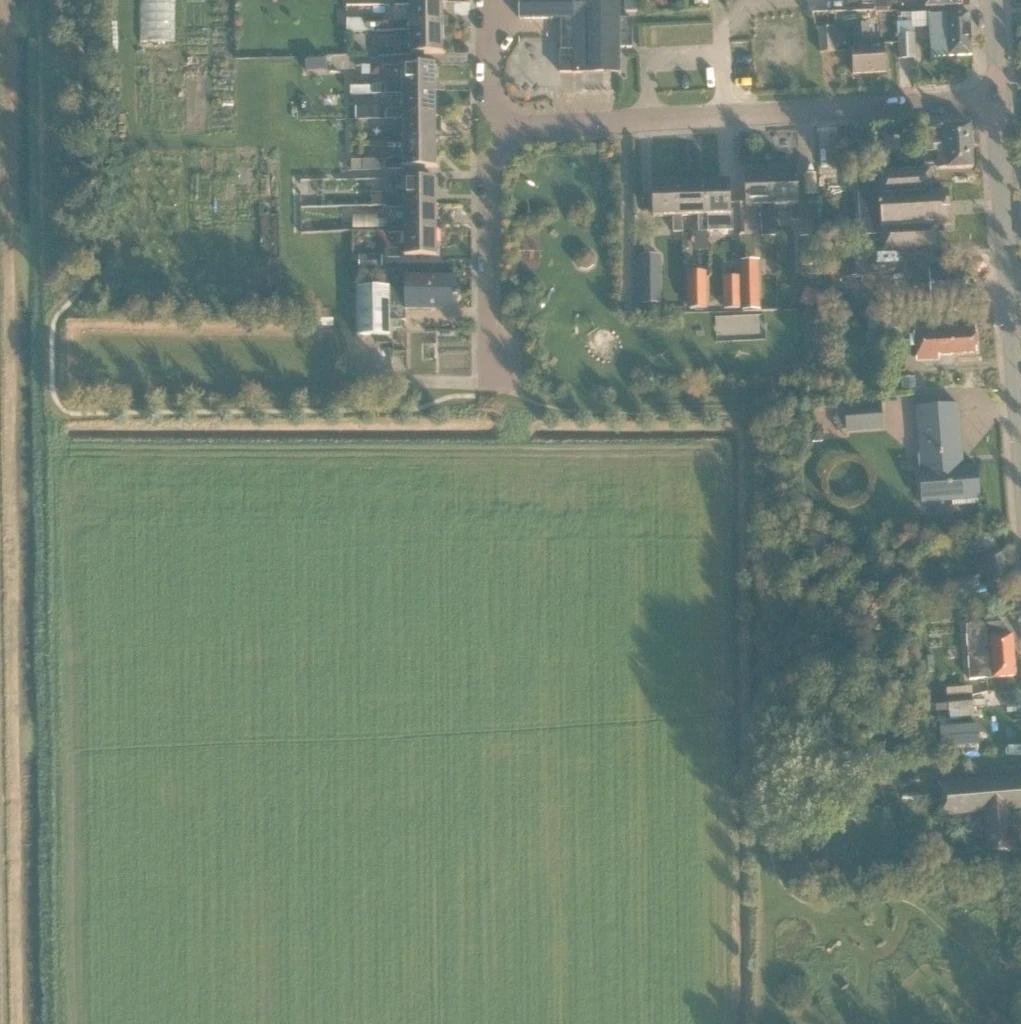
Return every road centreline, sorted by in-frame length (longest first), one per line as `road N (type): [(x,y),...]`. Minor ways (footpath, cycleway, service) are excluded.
road 1 (residential): [(999,98),(490,128)]
road 2 (tertiary): [(1020,400),(999,98)]
road 3 (residential): [(494,360),(490,128)]
road 4 (residential): [(490,128),(489,0)]

